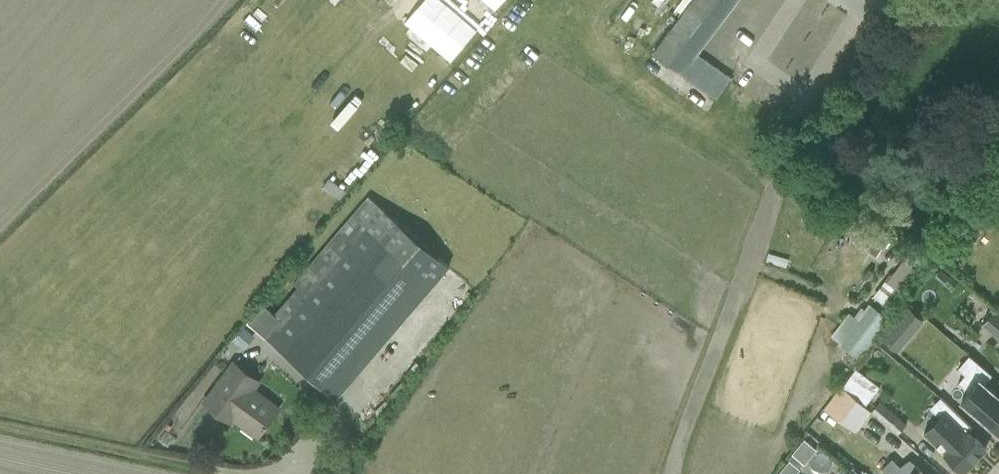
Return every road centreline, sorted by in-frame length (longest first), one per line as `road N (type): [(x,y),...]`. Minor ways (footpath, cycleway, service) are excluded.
road 1 (track): [(778,142),(671,473)]
road 2 (track): [(235,473),(0,425)]

